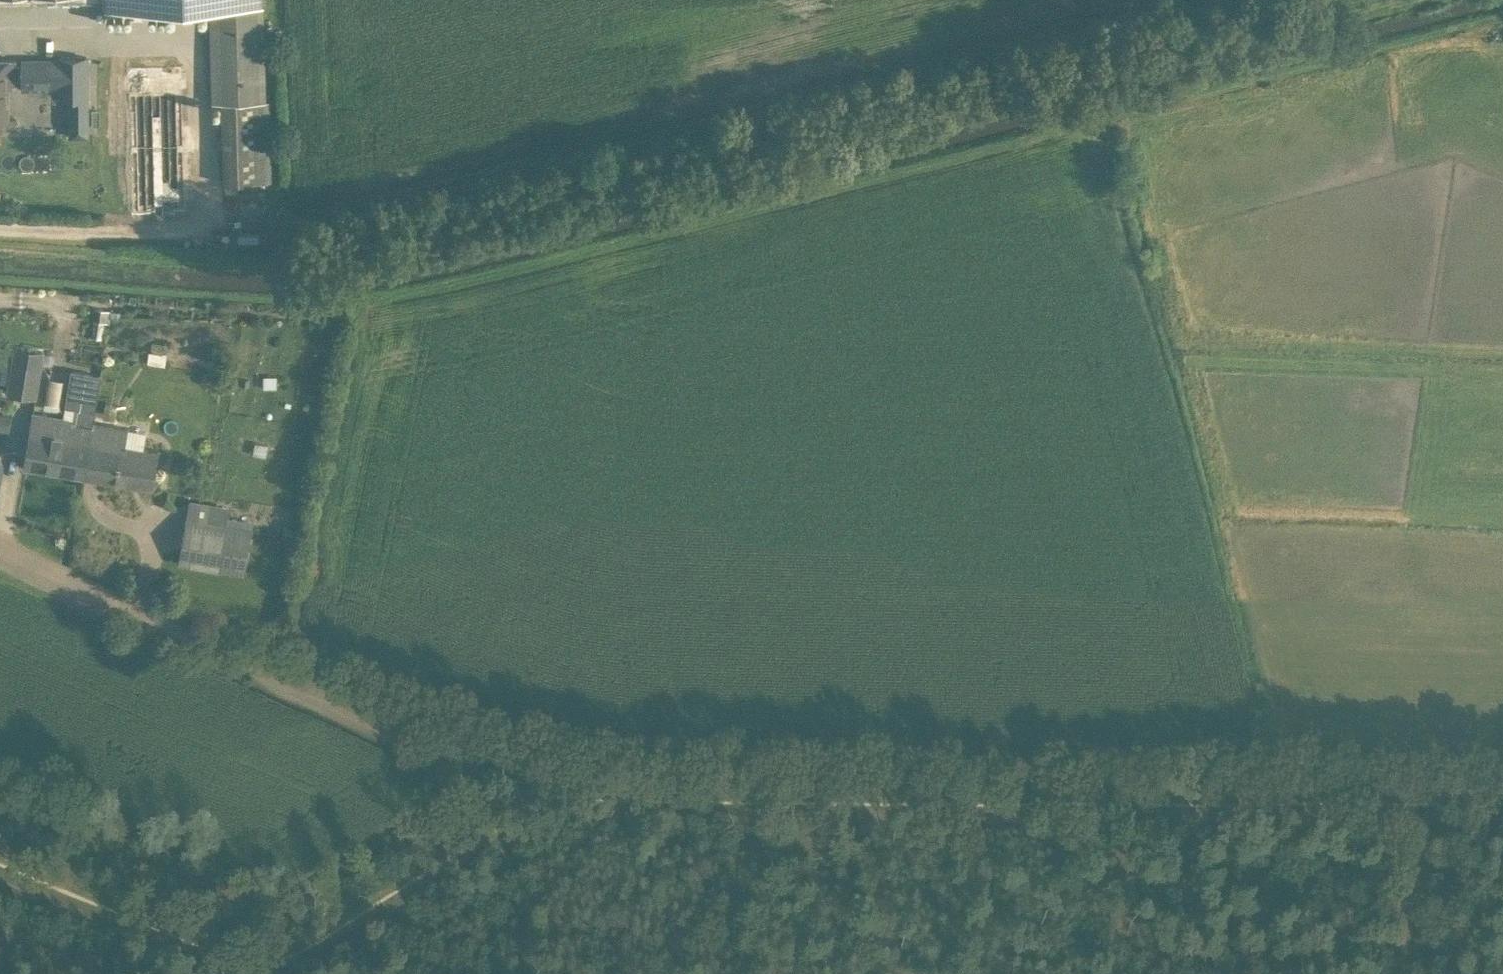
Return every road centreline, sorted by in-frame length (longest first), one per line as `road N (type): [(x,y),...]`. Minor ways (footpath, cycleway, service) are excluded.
road 1 (track): [(280,973),(313,962),(548,809),(1083,824),(1431,811)]
road 2 (track): [(548,809),(296,702),(0,545)]
road 3 (track): [(0,885),(222,973)]
road 4 (track): [(1412,973),(1431,893),(1431,811)]

